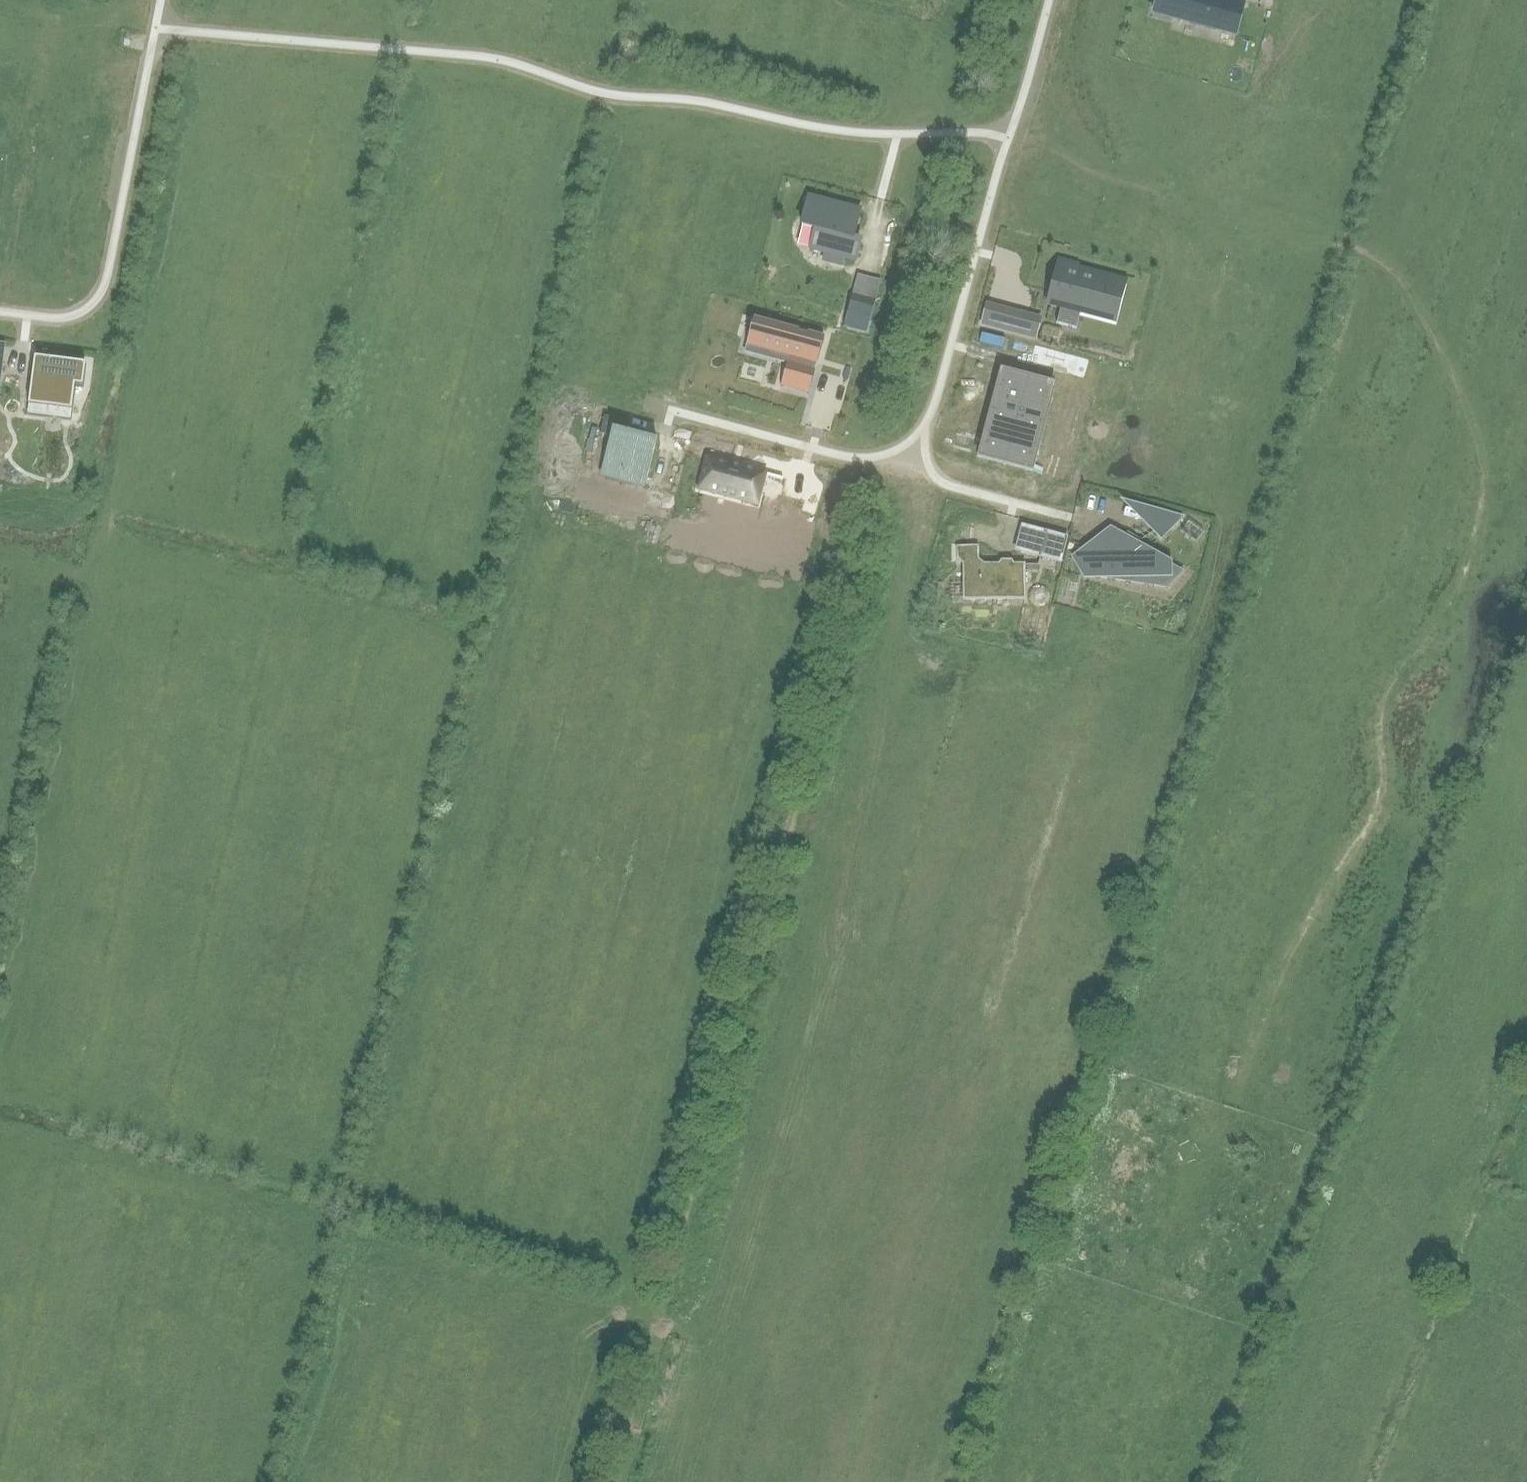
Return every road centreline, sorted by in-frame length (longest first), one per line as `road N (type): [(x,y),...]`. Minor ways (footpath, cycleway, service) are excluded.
road 1 (unclassified): [(1008,143),(824,131),(694,100),(616,95),(525,64),(157,24)]
road 2 (unclassified): [(157,24),(105,295),(73,319),(0,313)]
road 3 (residential): [(924,429),(1008,143)]
road 4 (residential): [(645,402),(858,458),(894,453),(924,429)]
road 5 (residential): [(924,429),(928,464),(950,486),(1071,515)]
road 6 (unclassified): [(1050,0),(1008,143)]

